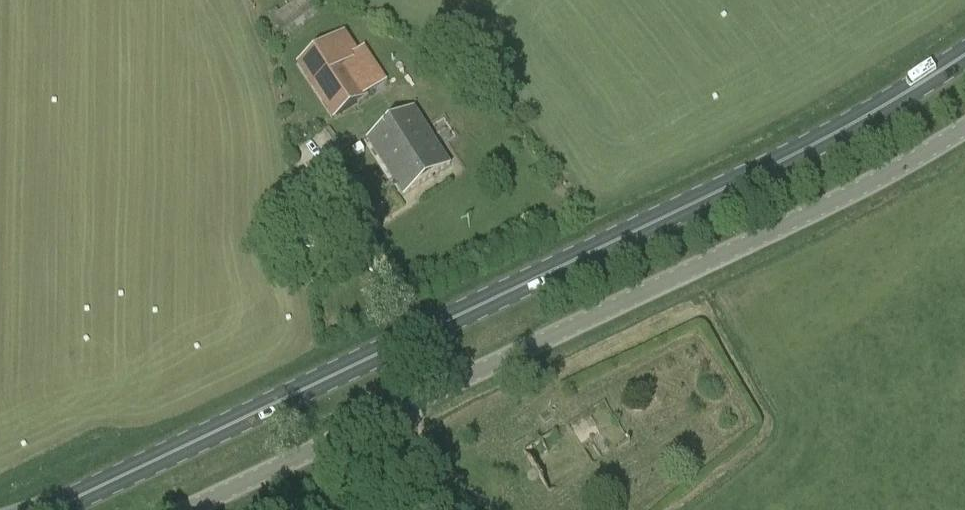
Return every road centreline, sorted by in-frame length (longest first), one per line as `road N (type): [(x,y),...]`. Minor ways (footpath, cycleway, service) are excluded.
road 1 (primary): [(42,509),(764,167),(964,53)]
road 2 (unclassified): [(192,509),(832,204),(964,127)]

